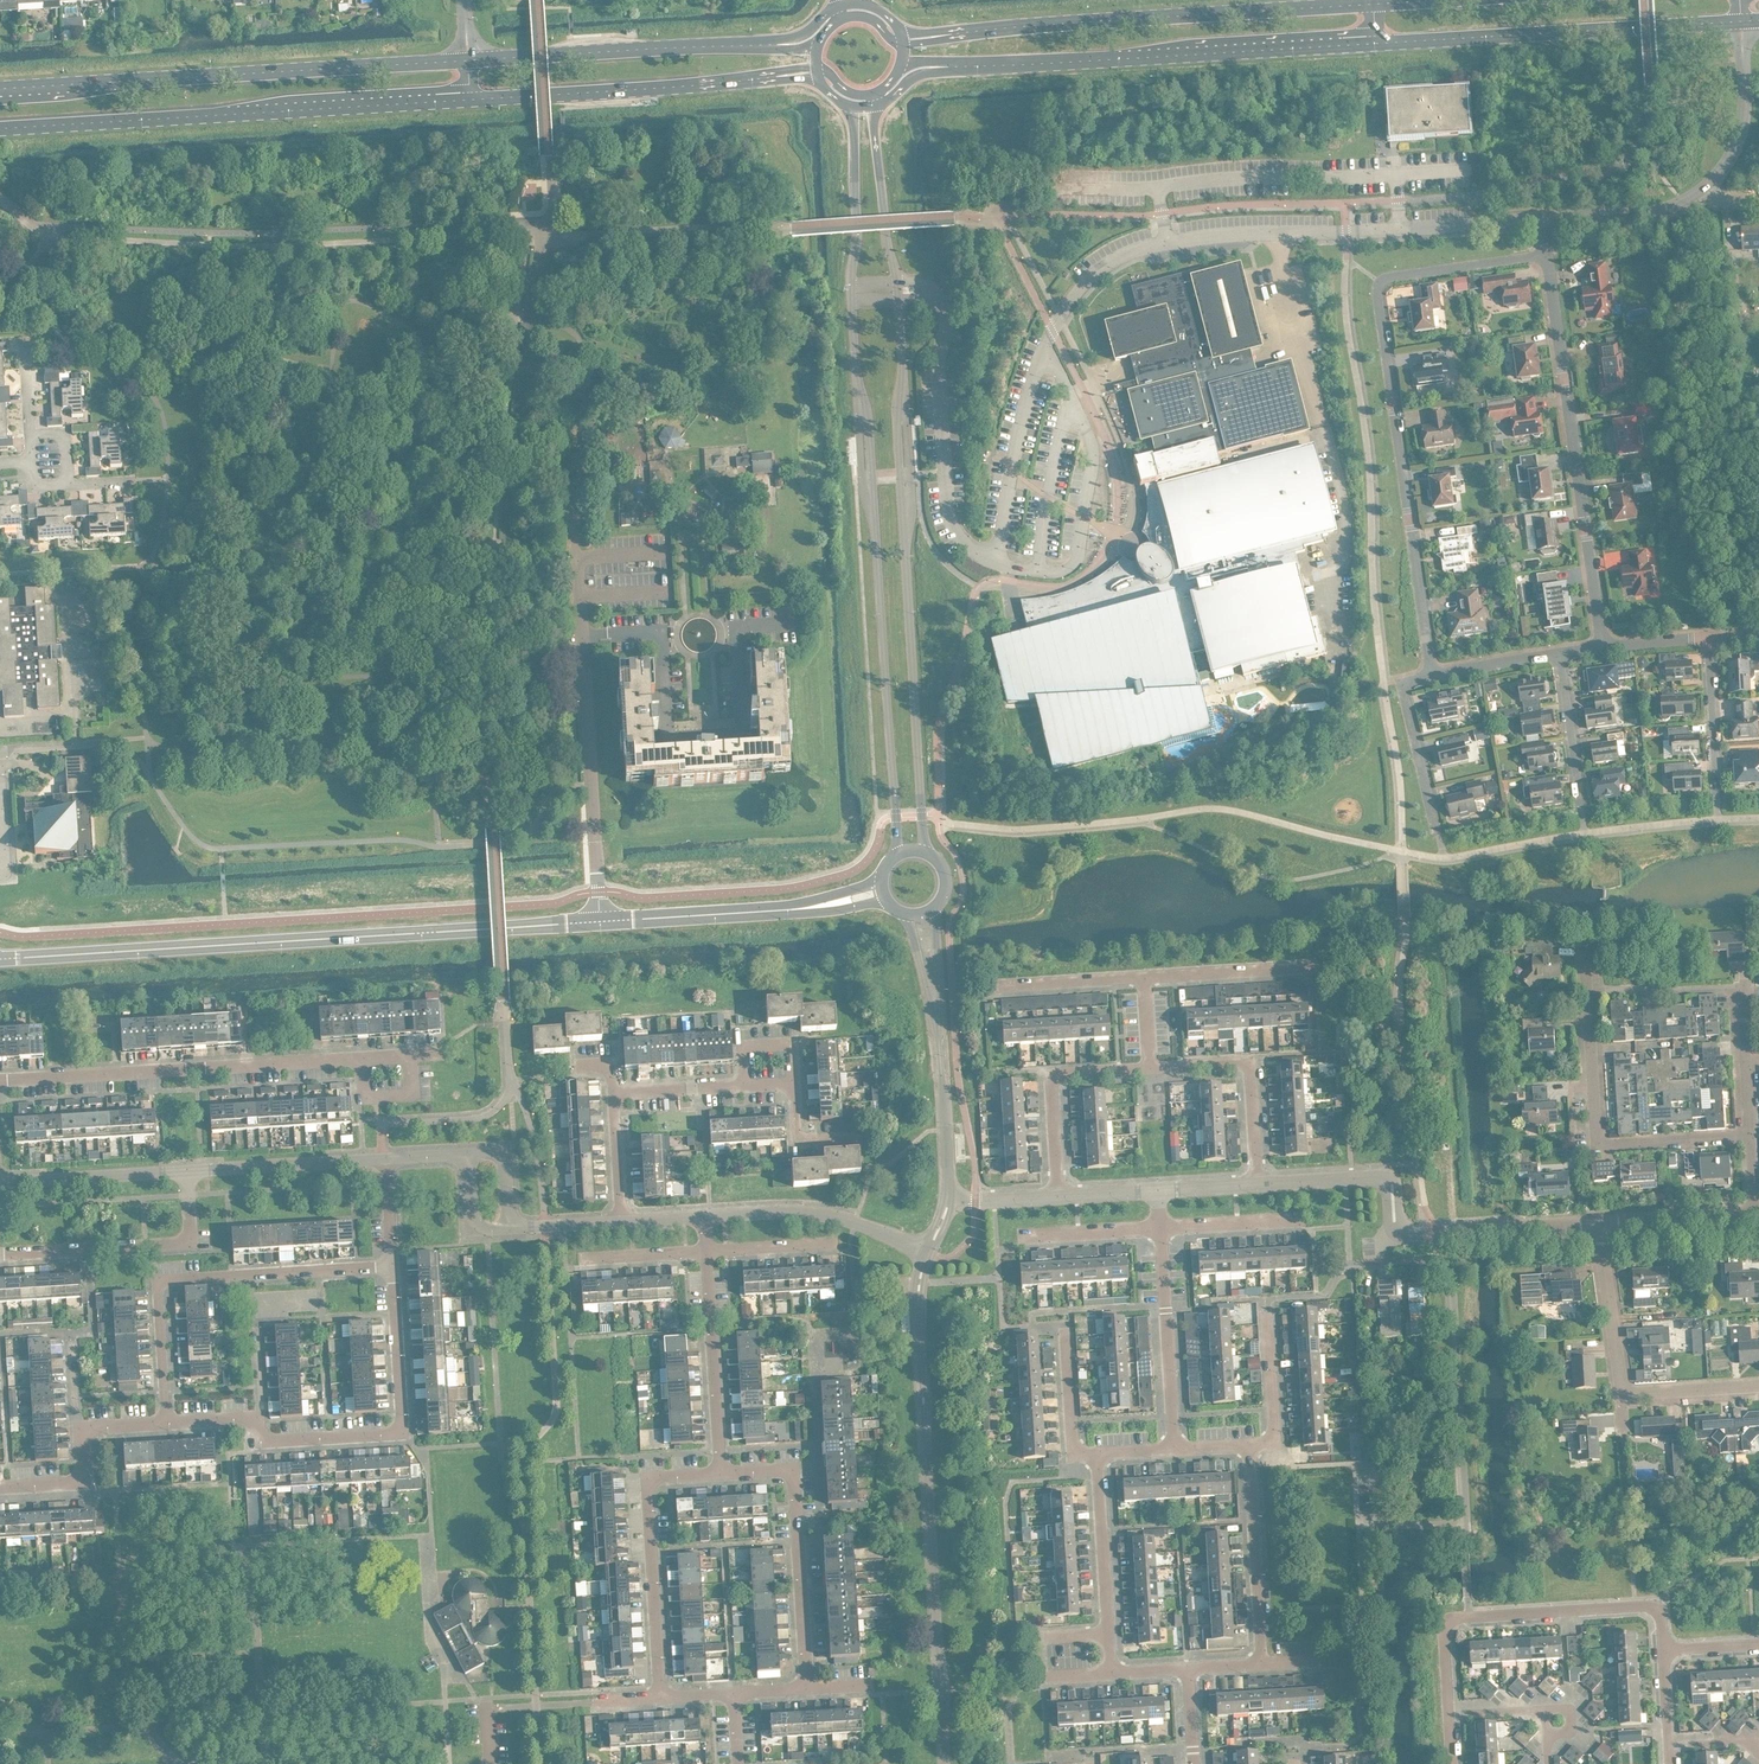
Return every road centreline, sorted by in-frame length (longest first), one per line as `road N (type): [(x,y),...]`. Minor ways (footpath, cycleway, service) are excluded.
road 1 (tertiary): [(0,957),(600,921)]
road 2 (residential): [(1546,251),(1387,277),(1378,291),(1434,673)]
road 3 (tertiary): [(854,292),(857,367),(871,410),(899,852)]
road 4 (tertiary): [(926,851),(897,407),(899,290)]
road 5 (unclassified): [(1045,351),(1101,268),(1166,241),(1542,218)]
road 6 (secondary): [(0,126),(472,97)]
road 7 (secondary): [(469,60),(0,87)]
road 8 (tertiary): [(920,1302),(947,1763)]
road 9 (secondary): [(945,66),(1374,40)]
road 10 (secondary): [(1373,3),(948,33)]
road 11 (residential): [(1601,647),(1546,251)]
road 12 (secondary): [(1374,40),(1742,19)]
road 13 (residential): [(0,1079),(363,1057)]
road 14 (residential): [(600,921),(579,558)]
road 15 (unclassified): [(1542,218),(1670,207),(1706,187),(1744,130),(1742,19)]
road 16 (residential): [(1748,1136),(1598,1145),(1585,951)]
road 17 (residential): [(257,1425),(261,1442),(404,1431),(393,1262)]
road 18 (unclassified): [(916,289),(936,292),(949,324),(940,381),(953,521),(965,540),(999,560)]
road 19 (unclassified): [(999,560),(1055,572),(1078,560),(1095,452),(1079,406),(1045,351)]
road 20 (secondary): [(773,43),(469,60)]
road 21 (secondary): [(472,97),(769,77)]
road 22 (residential): [(811,1688),(798,1467),(722,1472)]
road 23 (residential): [(663,1698),(650,1477),(722,1472)]
road 24 (residential): [(0,1250),(194,1238),(191,1169)]
road 25 (residential): [(1469,1617),(1653,1604),(1664,1648)]
road 26 (tertiary): [(600,921),(827,904)]
road 27 (unclassified): [(925,1250),(824,1210),(706,1214)]
road 28 (residential): [(1262,1663),(1247,1441)]
road 29 (residential): [(722,1472),(708,1251)]
road 30 (residential): [(1259,1182),(1251,1061),(1152,1067)]
road 31 (residential): [(1152,1067),(1054,1073),(1062,1194)]
road 32 (residential): [(1176,1446),(1162,1228)]
road 33 (unclassified): [(999,560),(1021,425),(1045,351)]
road 34 (residential): [(393,1262),(197,1277)]
road 35 (unclassified): [(191,1169),(387,1158)]
road 36 (unclassified): [(1408,1234),(1600,1226)]
road 37 (unclassified): [(0,1181),(191,1169)]
road 38 (tertiary): [(899,290),(876,104)]
road 39 (residential): [(1041,1314),(1042,1331),(1068,1330),(1076,1453),(1096,1451)]
road 40 (tertiary): [(853,106),(854,292)]
road 41 (residential): [(1096,1451),(1108,1633)]
road 42 (residential): [(1439,830),(1405,688),(1410,678),(1434,673)]
road 43 (tertiary): [(938,1022),(949,1201)]
road 44 (residential): [(170,1422),(160,1287),(197,1277)]
road 45 (residential): [(1600,1226),(1624,1396)]
road 46 (residential): [(1305,967),(1148,977)]
road 47 (residential): [(1718,794),(1707,638)]
road 48 (residential): [(1247,1441),(1277,1439),(1269,1313)]
road 49 (unclassified): [(1600,1226),(1753,1217)]
road 50 (residential): [(1748,1136),(1738,984)]
road 51 (residential): [(1580,803),(1562,653)]
road 52 (residential): [(1148,977),(1005,986)]
road 53 (residential): [(1021,1237),(1162,1228)]
road 54 (residential): [(0,1487),(80,1483),(85,1428)]
road 55 (residential): [(1624,1396),(1758,1387)]
road 56 (residential): [(796,1083),(795,1043),(743,1045),(744,1085)]
road 57 (residential): [(622,1221),(616,1091)]
road 58 (residential): [(1434,673),(1562,653)]
road 59 (residential): [(412,1055),(415,1094),(365,1097),(363,1057)]
road 60 (residential): [(1162,1228),(1291,1220)]
road 61 (residential): [(616,1091),(744,1085)]
road 62 (unclassified): [(1259,1182),(1385,1176)]
road 63 (residential): [(584,1258),(708,1251)]
road 64 (unclassified): [(526,1227),(474,1225),(465,1154)]

